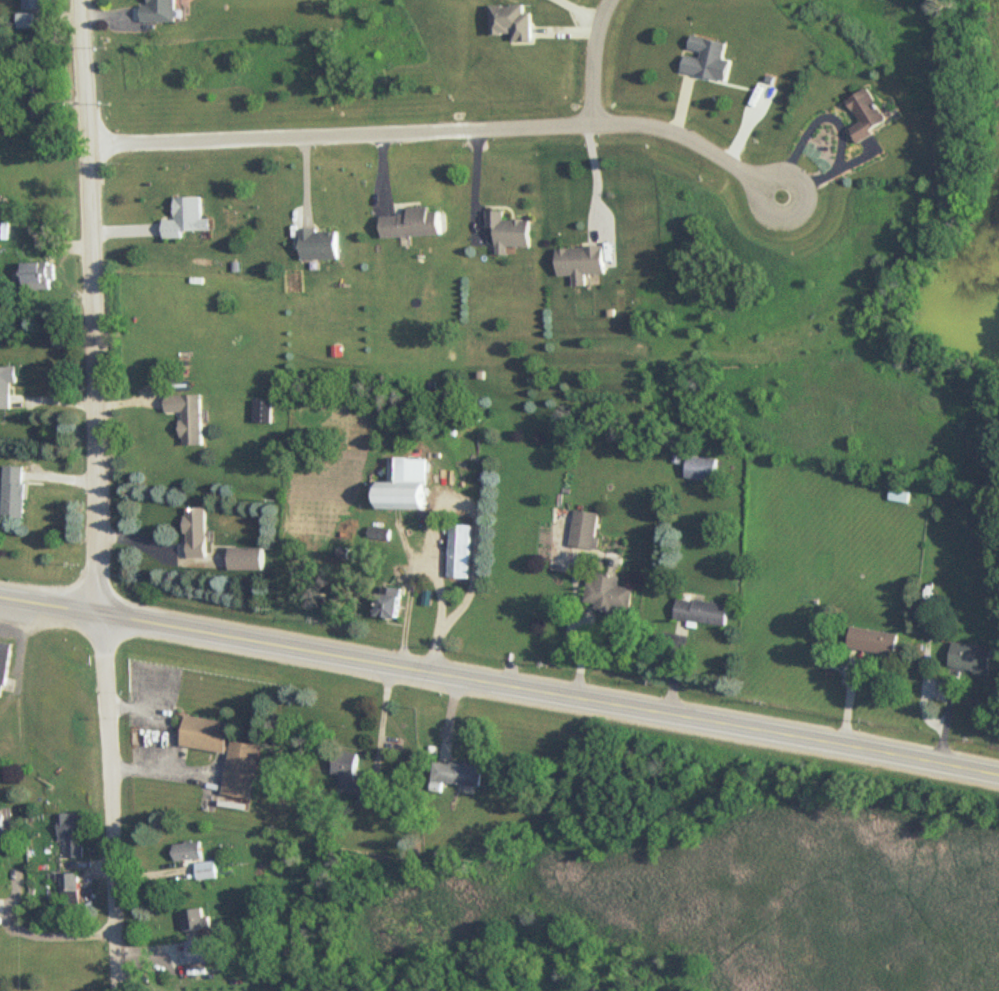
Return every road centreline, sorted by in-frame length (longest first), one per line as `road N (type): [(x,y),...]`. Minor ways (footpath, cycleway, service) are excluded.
road 1 (tertiary): [(998,773),(0,593)]
road 2 (residential): [(86,147),(640,121),(715,151),(783,195)]
road 3 (residential): [(98,556),(80,0)]
road 4 (residential): [(119,990),(104,653)]
road 5 (residential): [(594,122),(594,54),(609,0)]

